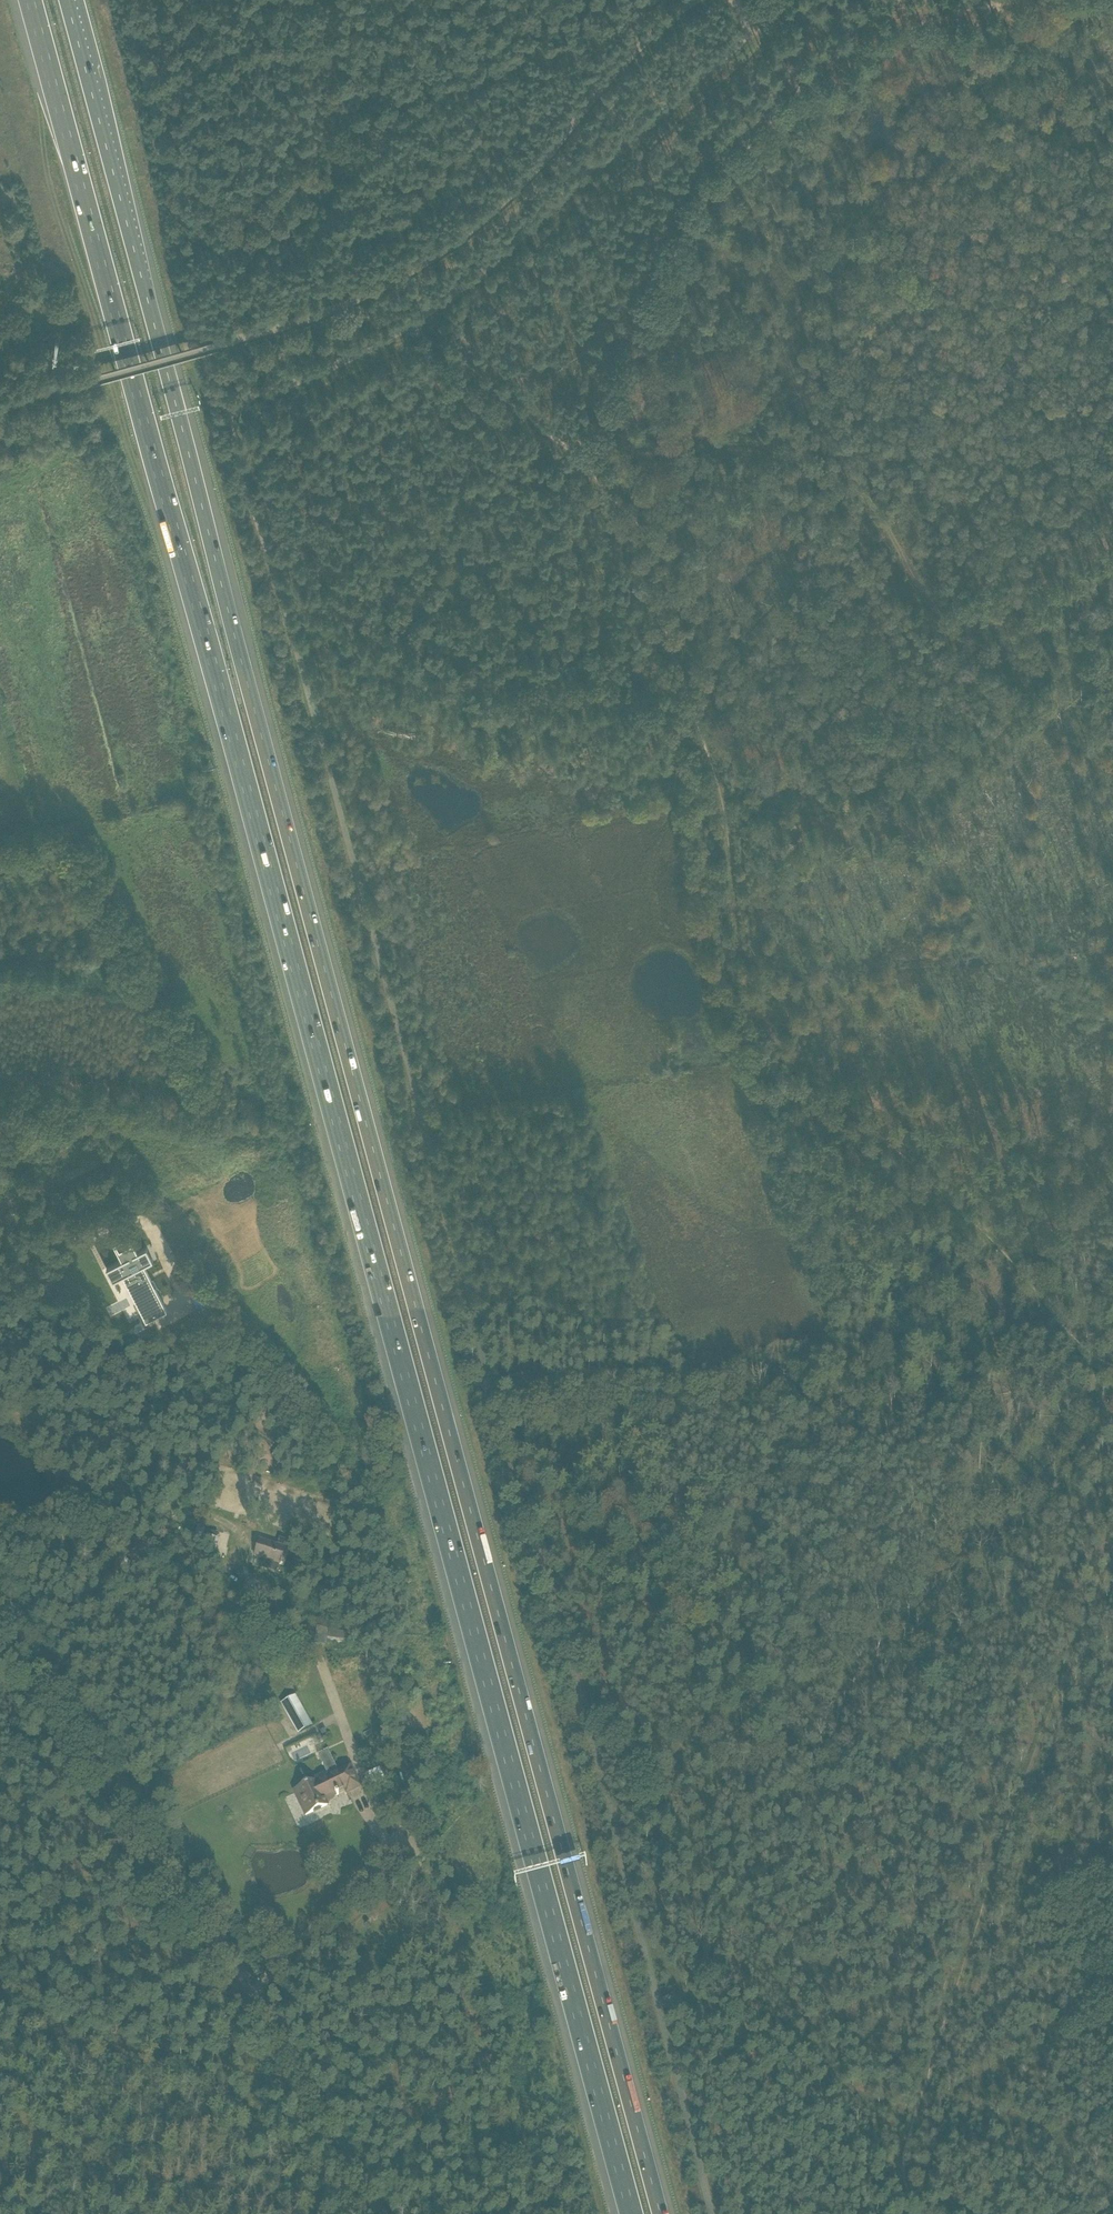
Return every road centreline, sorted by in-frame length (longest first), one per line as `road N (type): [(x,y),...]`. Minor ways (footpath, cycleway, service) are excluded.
road 1 (motorway): [(30,0),(631,2213)]
road 2 (motorway): [(661,2213),(67,0)]
road 3 (track): [(1112,1367),(1070,1346),(743,977),(721,744),(637,517),(593,463)]
road 4 (unclassified): [(692,0),(602,87),(514,191),(420,266),(343,307),(0,410)]
road 5 (track): [(924,2213),(888,2159),(1112,1560)]
road 6 (unclassified): [(253,401),(412,325),(495,258),(742,39),(736,0)]
road 7 (track): [(888,2159),(560,1619)]
road 8 (track): [(1112,662),(975,634),(942,618),(873,506),(762,443),(593,463)]
road 9 (track): [(977,1248),(846,1376),(537,1430)]
road 10 (track): [(244,1991),(0,1614)]
road 11 (track): [(593,463),(695,222),(728,172),(799,96)]
road 12 (track): [(0,2038),(180,2052),(244,1991)]
road 13 (track): [(376,2213),(244,1991)]
road 14 (track): [(593,463),(513,410),(412,325)]
road 15 (track): [(799,96),(851,53),(994,4)]
road 16 (track): [(994,4),(1112,164)]

